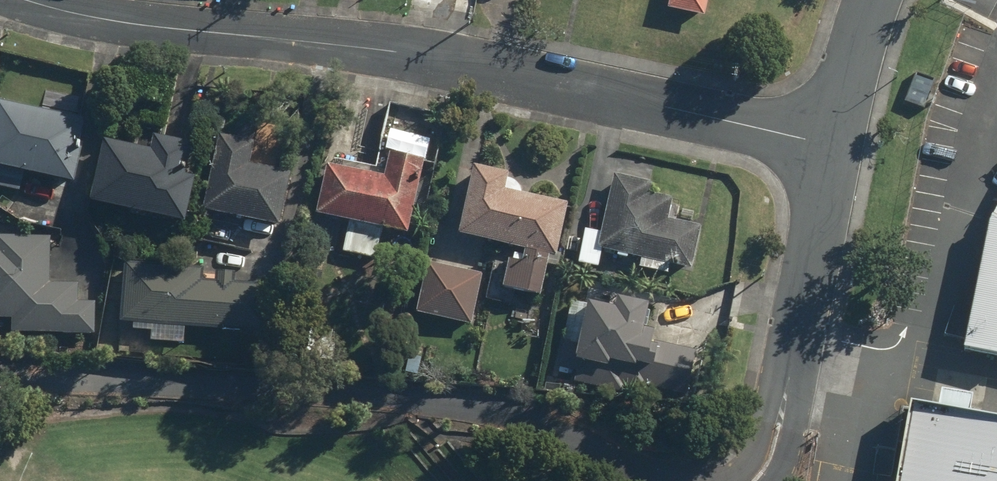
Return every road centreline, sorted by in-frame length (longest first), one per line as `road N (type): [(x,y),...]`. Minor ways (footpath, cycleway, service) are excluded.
road 1 (residential): [(44,0),(145,20),(396,46),(832,140)]
road 2 (residential): [(832,140),(787,394)]
road 3 (residential): [(647,466),(694,475),(740,462),(787,394)]
road 4 (residential): [(869,0),(832,140)]

